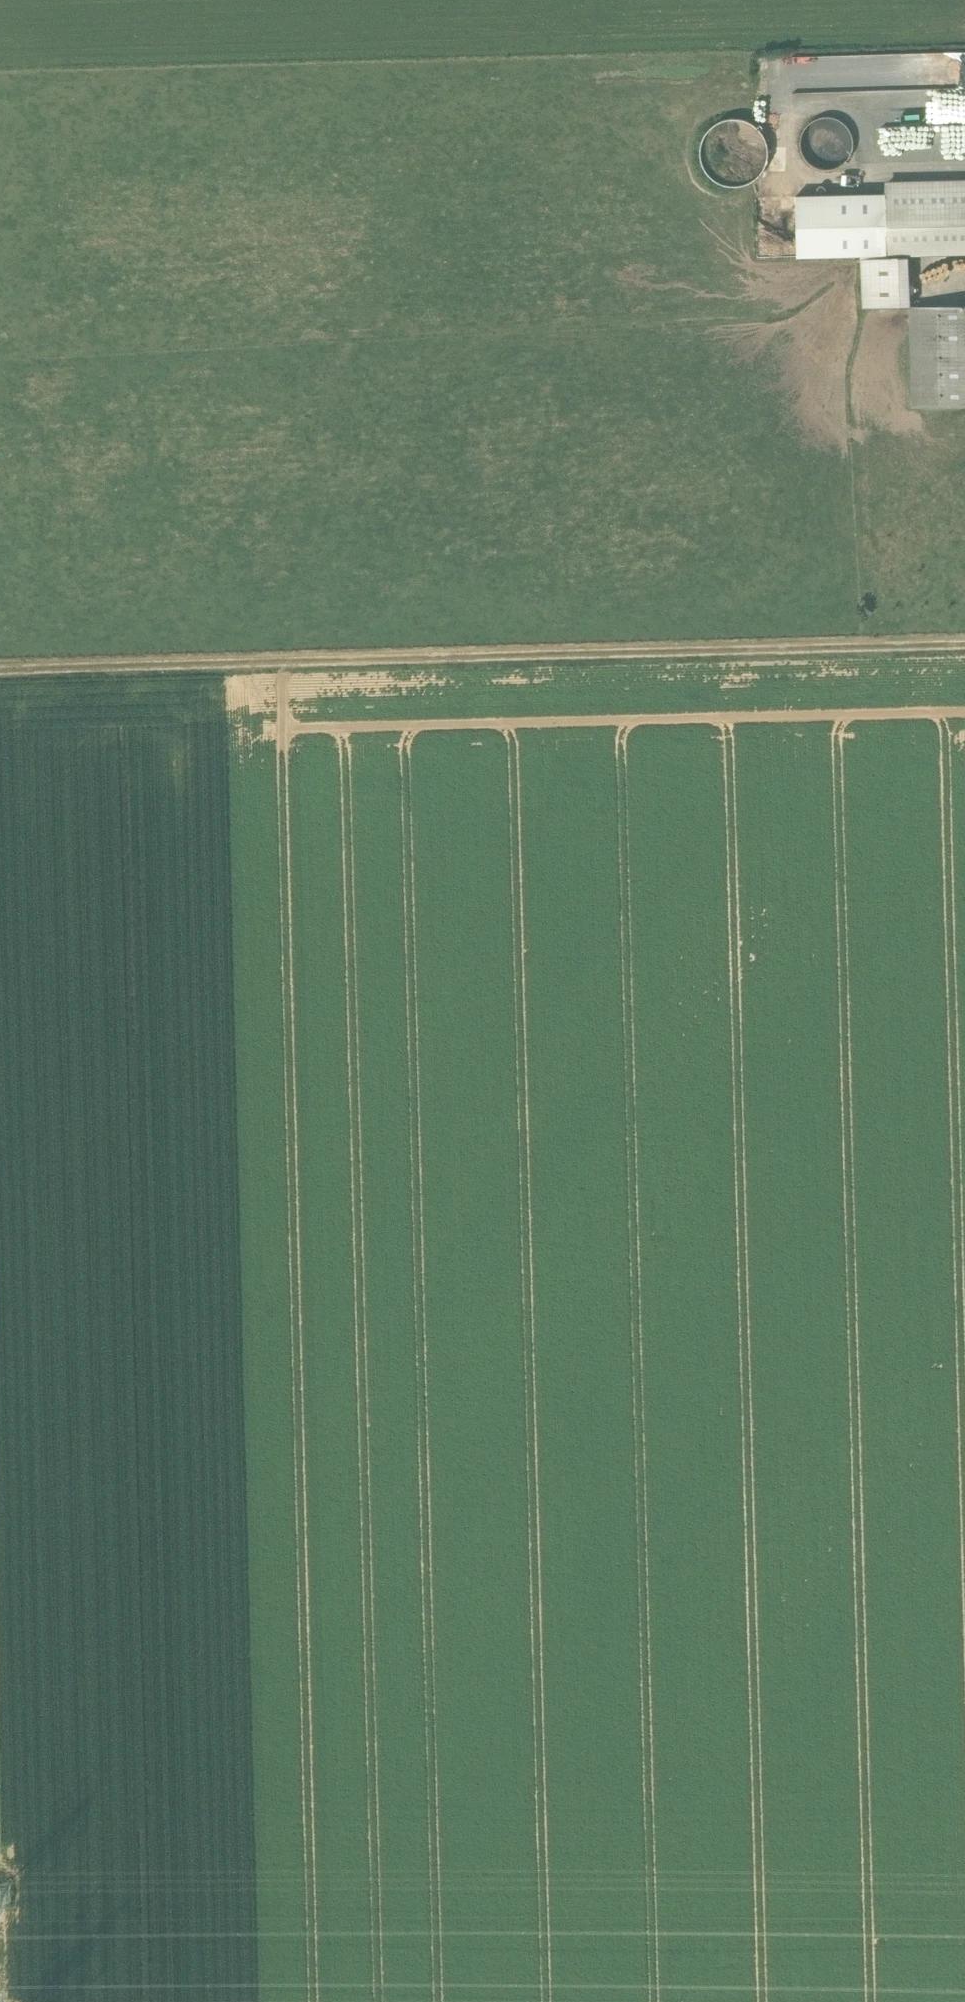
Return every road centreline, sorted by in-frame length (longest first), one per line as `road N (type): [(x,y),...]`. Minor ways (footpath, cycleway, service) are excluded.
road 1 (track): [(964,643),(0,662)]

